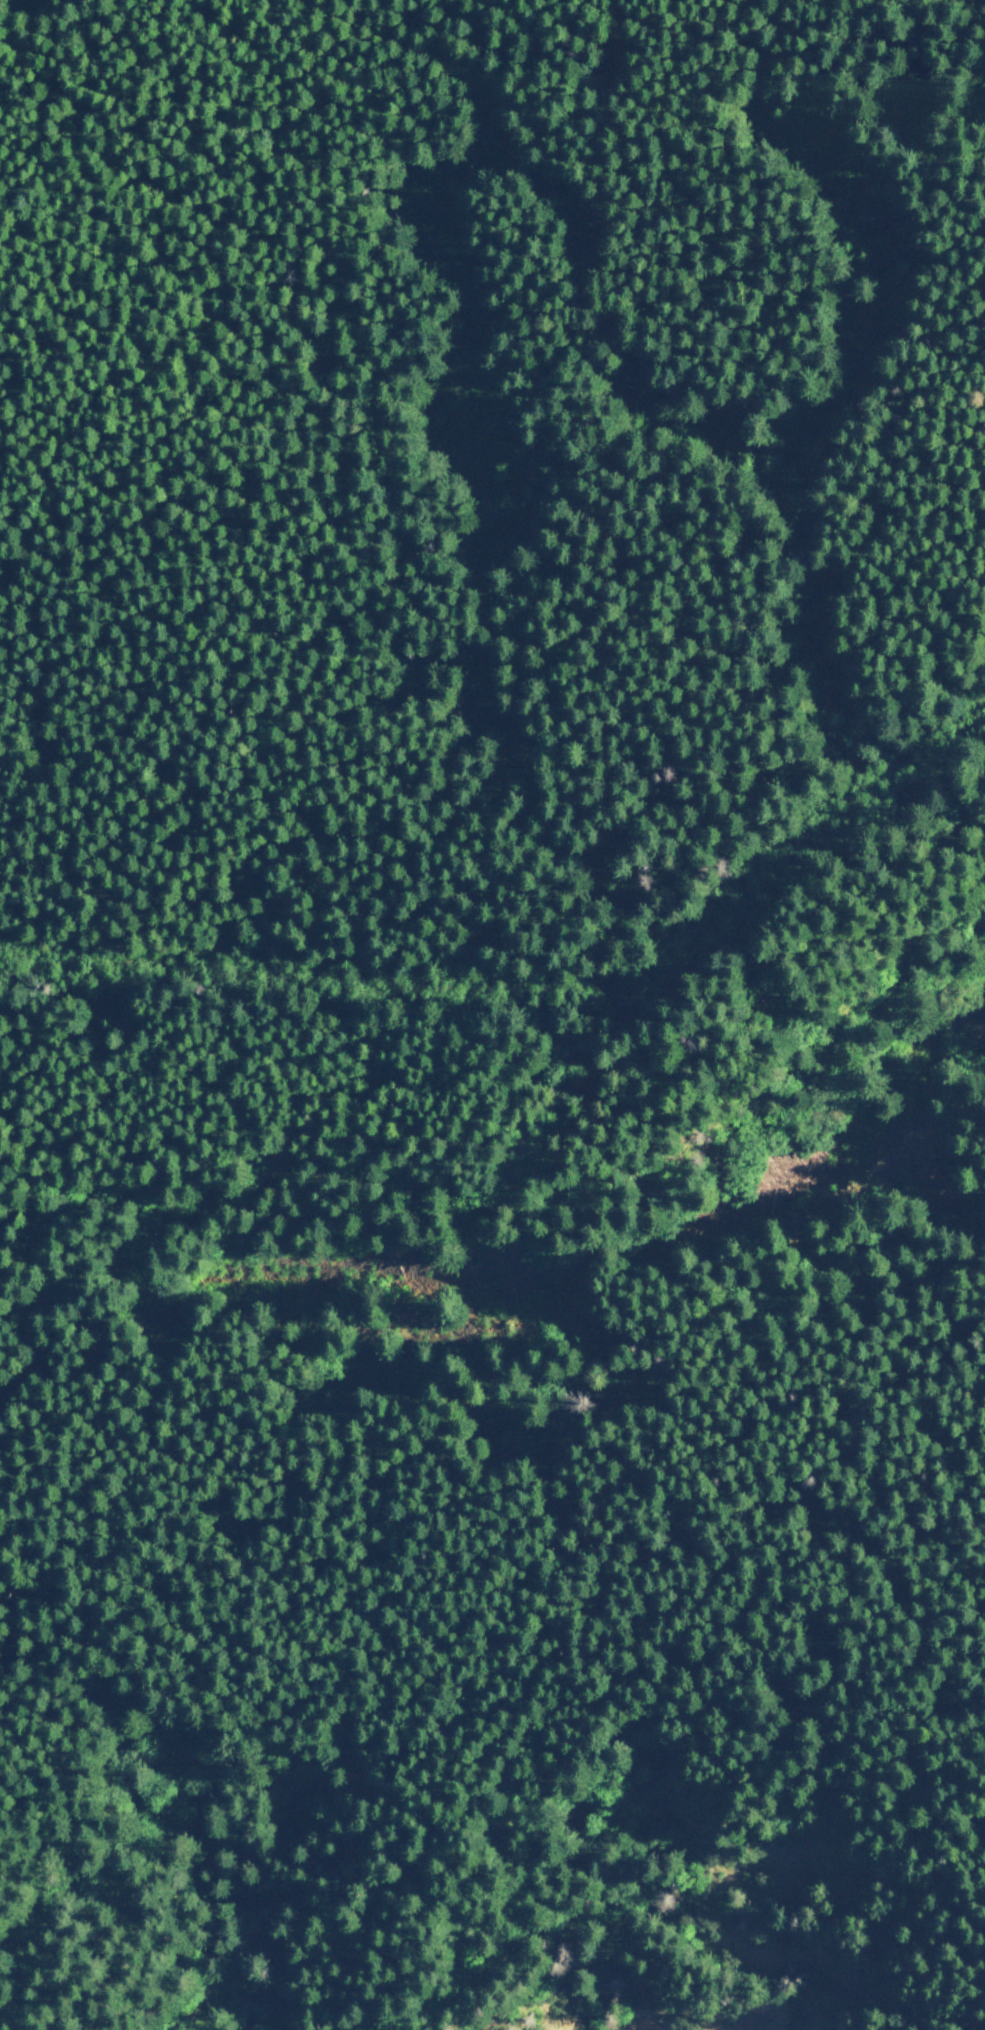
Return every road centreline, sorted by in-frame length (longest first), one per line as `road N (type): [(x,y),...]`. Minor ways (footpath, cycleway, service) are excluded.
road 1 (track): [(984,760),(962,792),(880,859),(663,938),(416,1004),(302,1024),(187,1023),(0,960)]

